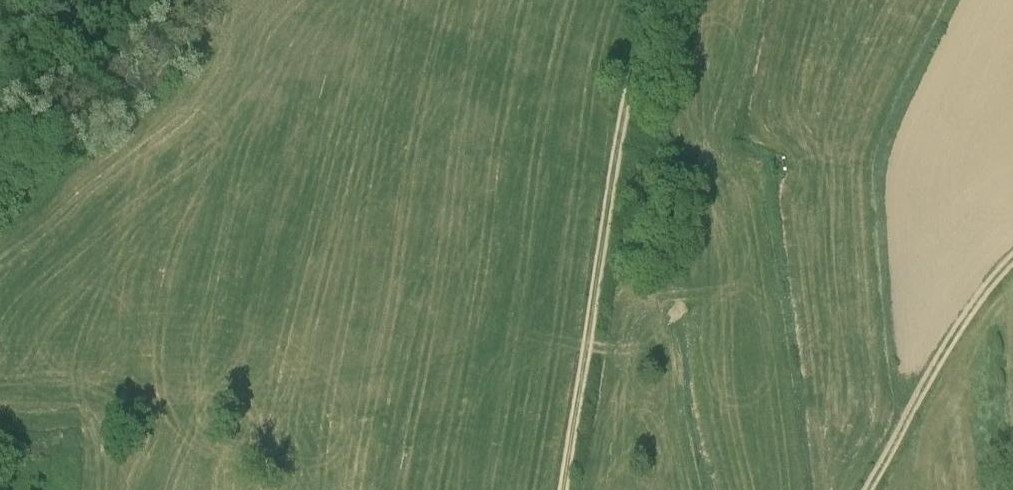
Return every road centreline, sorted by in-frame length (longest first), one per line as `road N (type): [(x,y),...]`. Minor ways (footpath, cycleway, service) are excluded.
road 1 (track): [(563,489),(645,0)]
road 2 (track): [(1012,260),(938,361),(865,489)]

